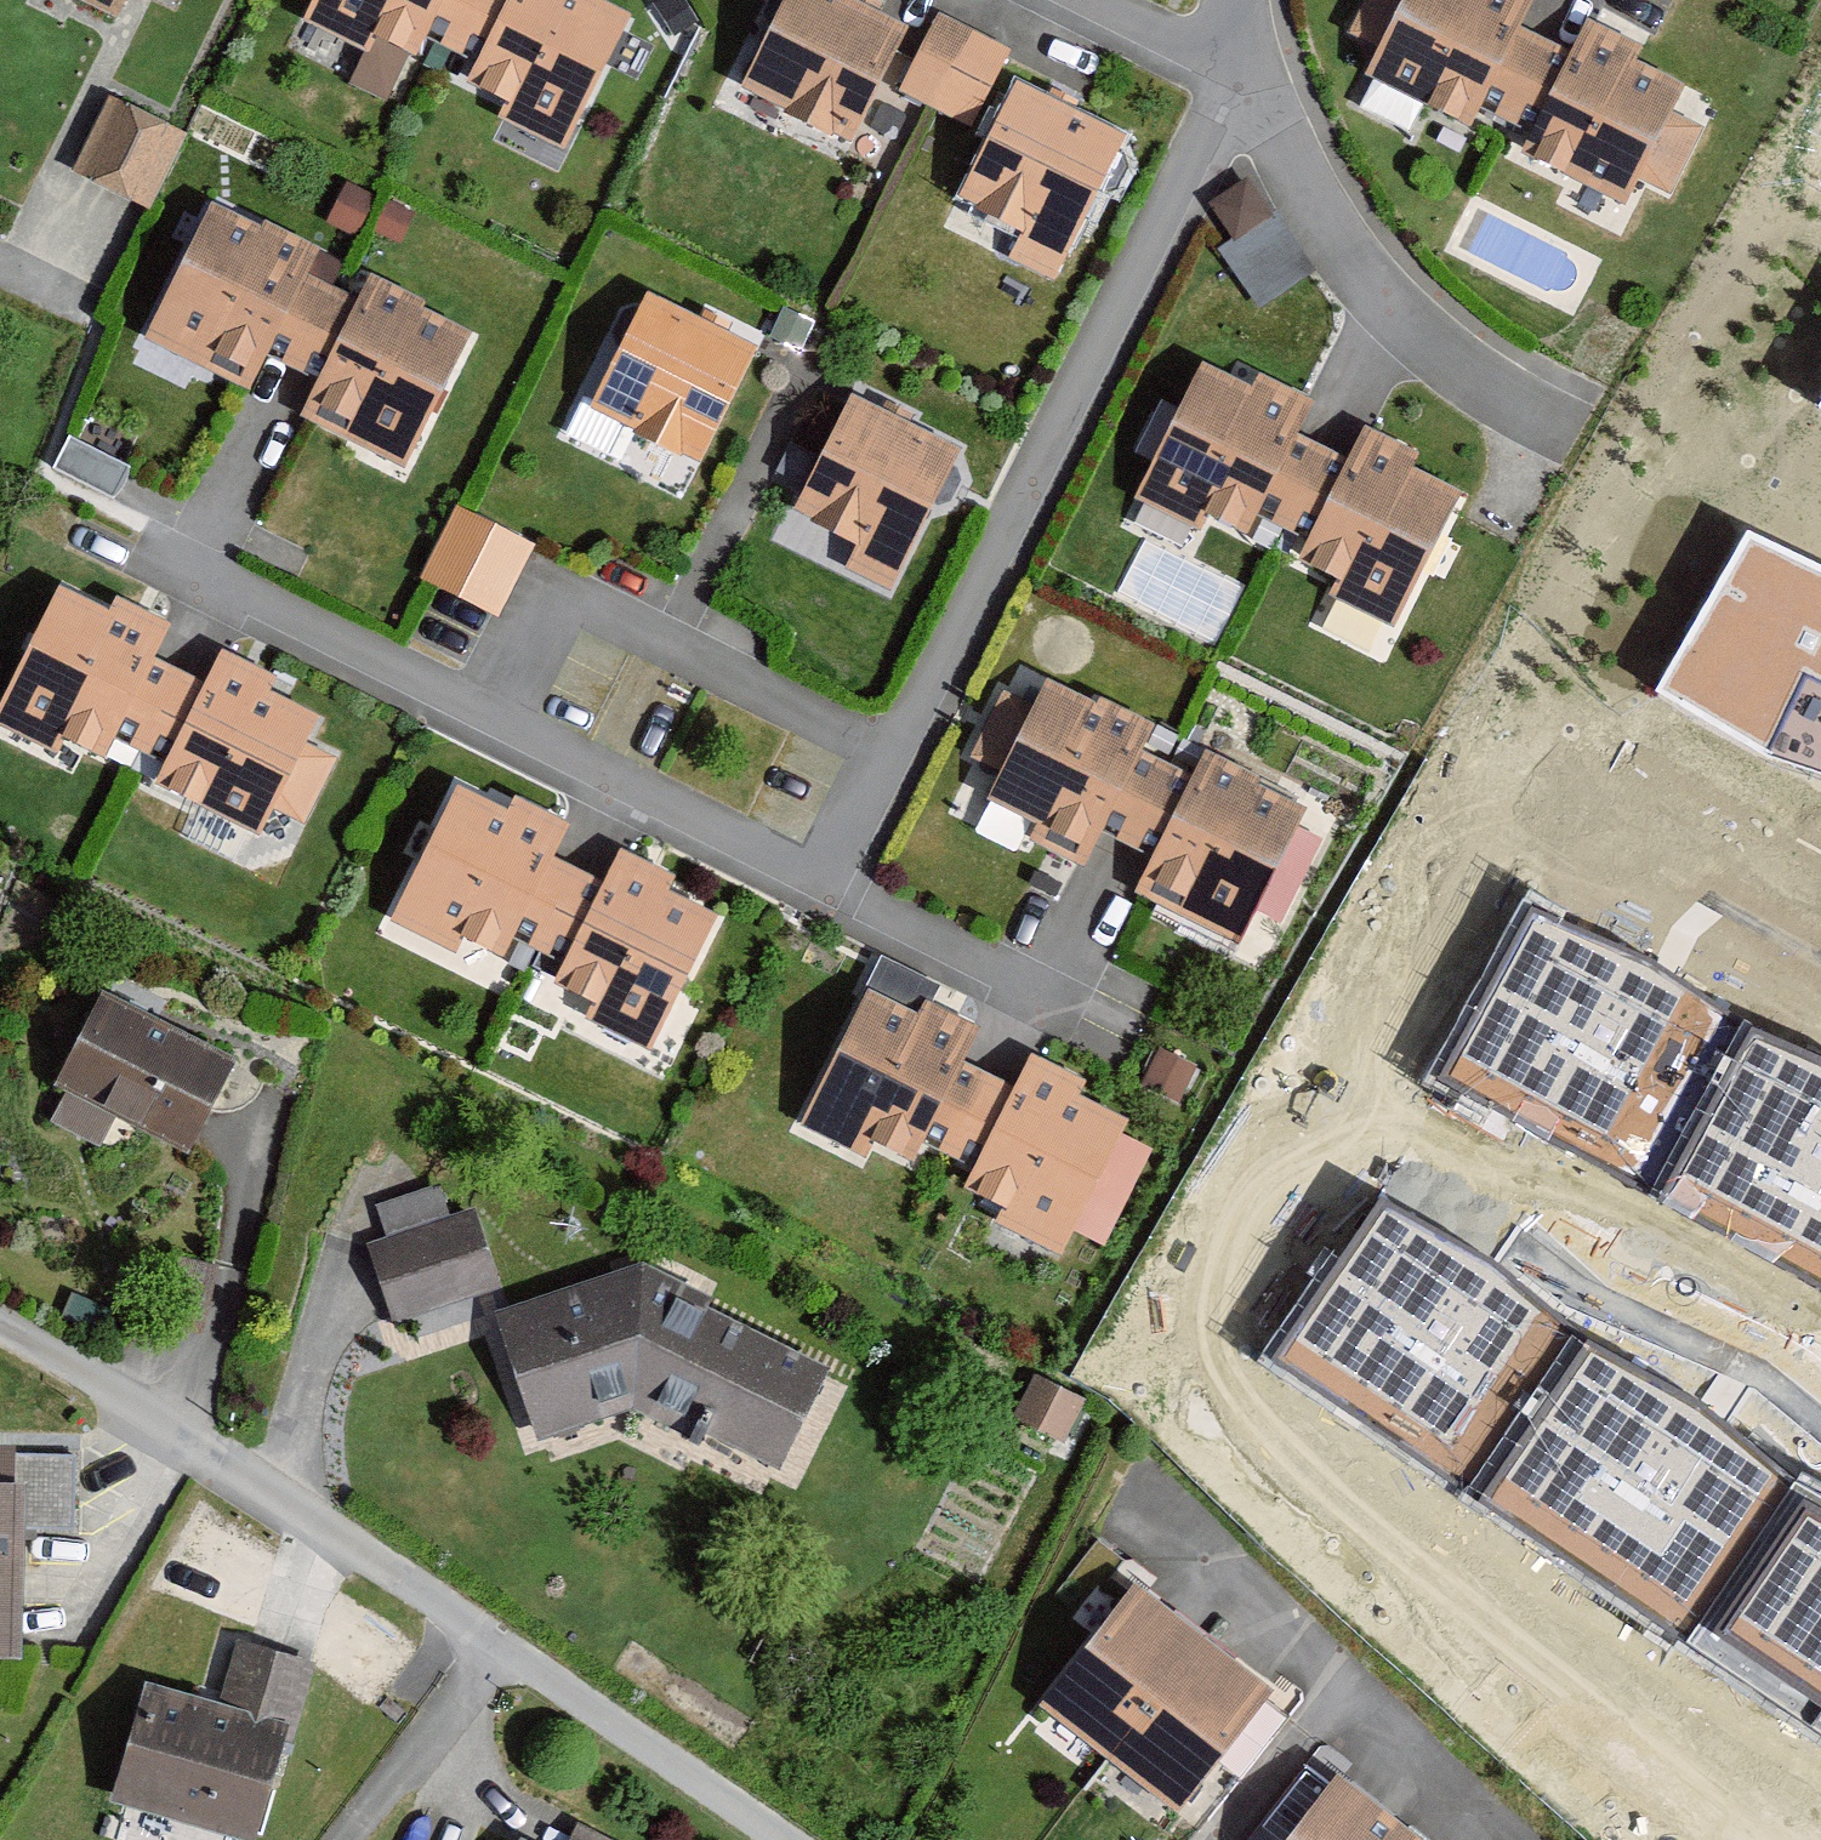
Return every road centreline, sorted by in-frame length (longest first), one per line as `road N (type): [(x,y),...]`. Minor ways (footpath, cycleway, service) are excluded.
road 1 (residential): [(0,1330),(81,1369),(272,1494),(773,1839)]
road 2 (residential): [(1233,74),(894,752)]
road 3 (residential): [(483,713),(550,581),(894,752)]
road 4 (residential): [(1578,437),(1473,377),(1373,291),(1233,74)]
road 5 (residential): [(827,886),(483,713)]
road 6 (residential): [(483,713),(227,585),(147,554)]
road 7 (residential): [(1050,998),(827,886)]
road 8 (residential): [(1233,74),(1085,0)]
road 9 (residential): [(894,752),(827,886)]

